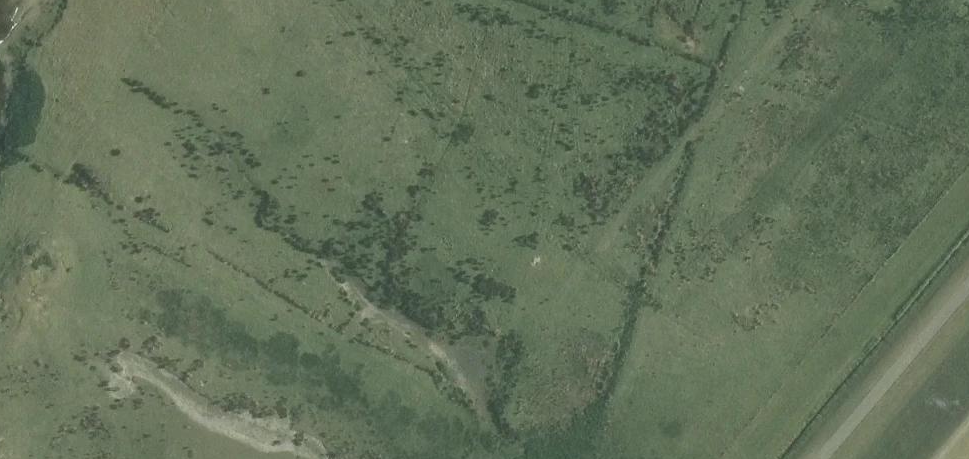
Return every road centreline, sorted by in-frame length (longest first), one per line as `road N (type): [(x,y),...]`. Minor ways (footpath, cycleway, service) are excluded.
road 1 (track): [(968,285),(821,458)]

